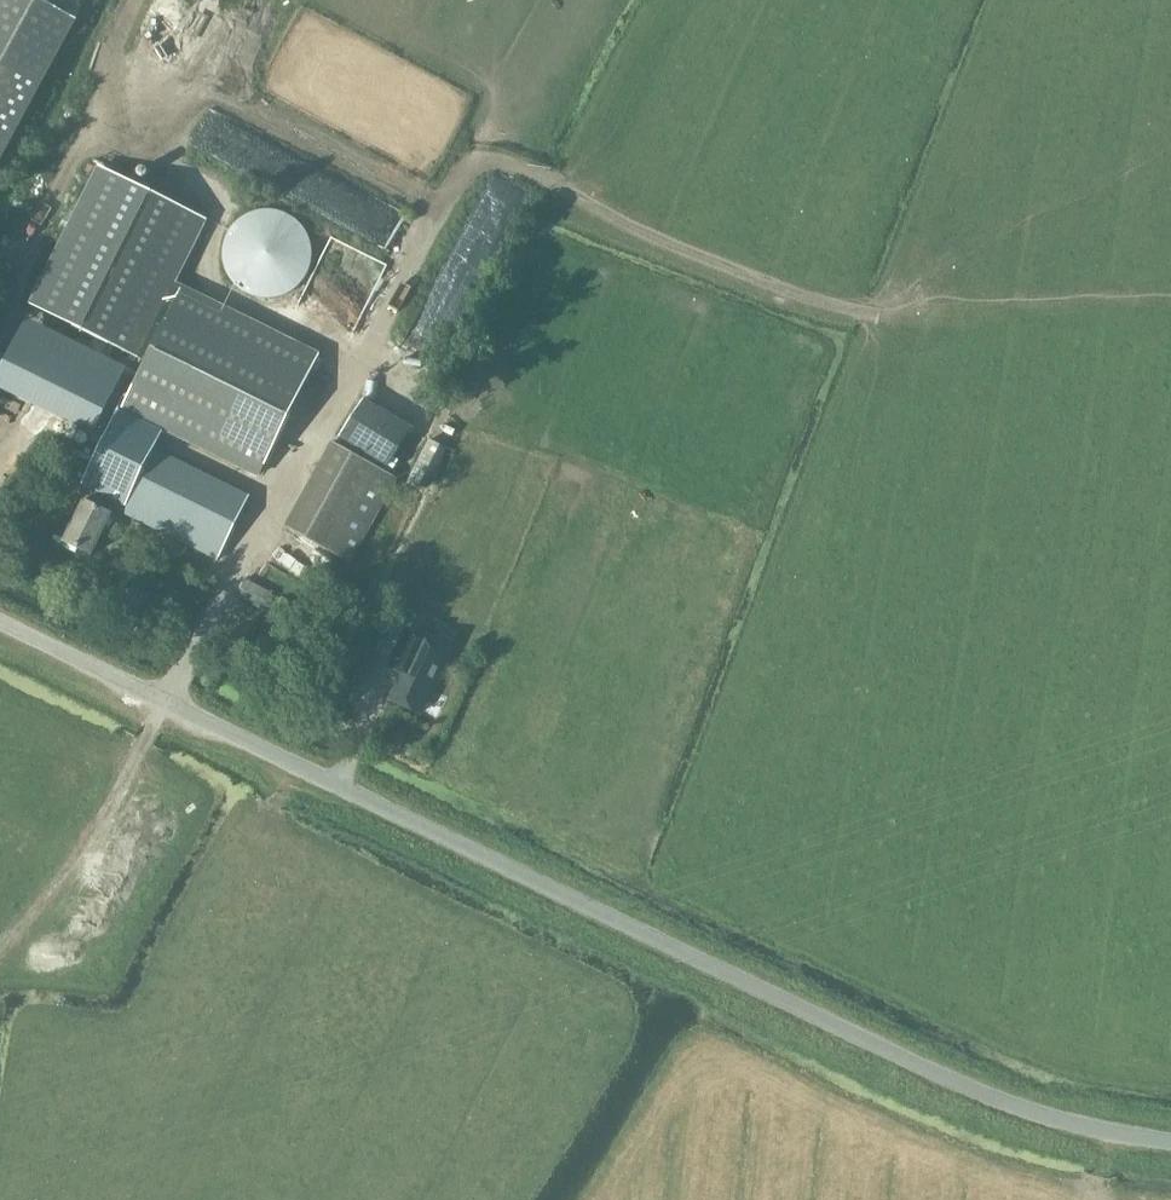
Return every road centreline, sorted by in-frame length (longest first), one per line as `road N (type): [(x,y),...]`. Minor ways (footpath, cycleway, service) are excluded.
road 1 (tertiary): [(1170,1139),(1029,1111),(899,1056),(0,624)]
road 2 (track): [(137,0),(111,50),(101,109),(28,244),(0,351)]
road 3 (track): [(0,957),(119,799),(165,703)]

